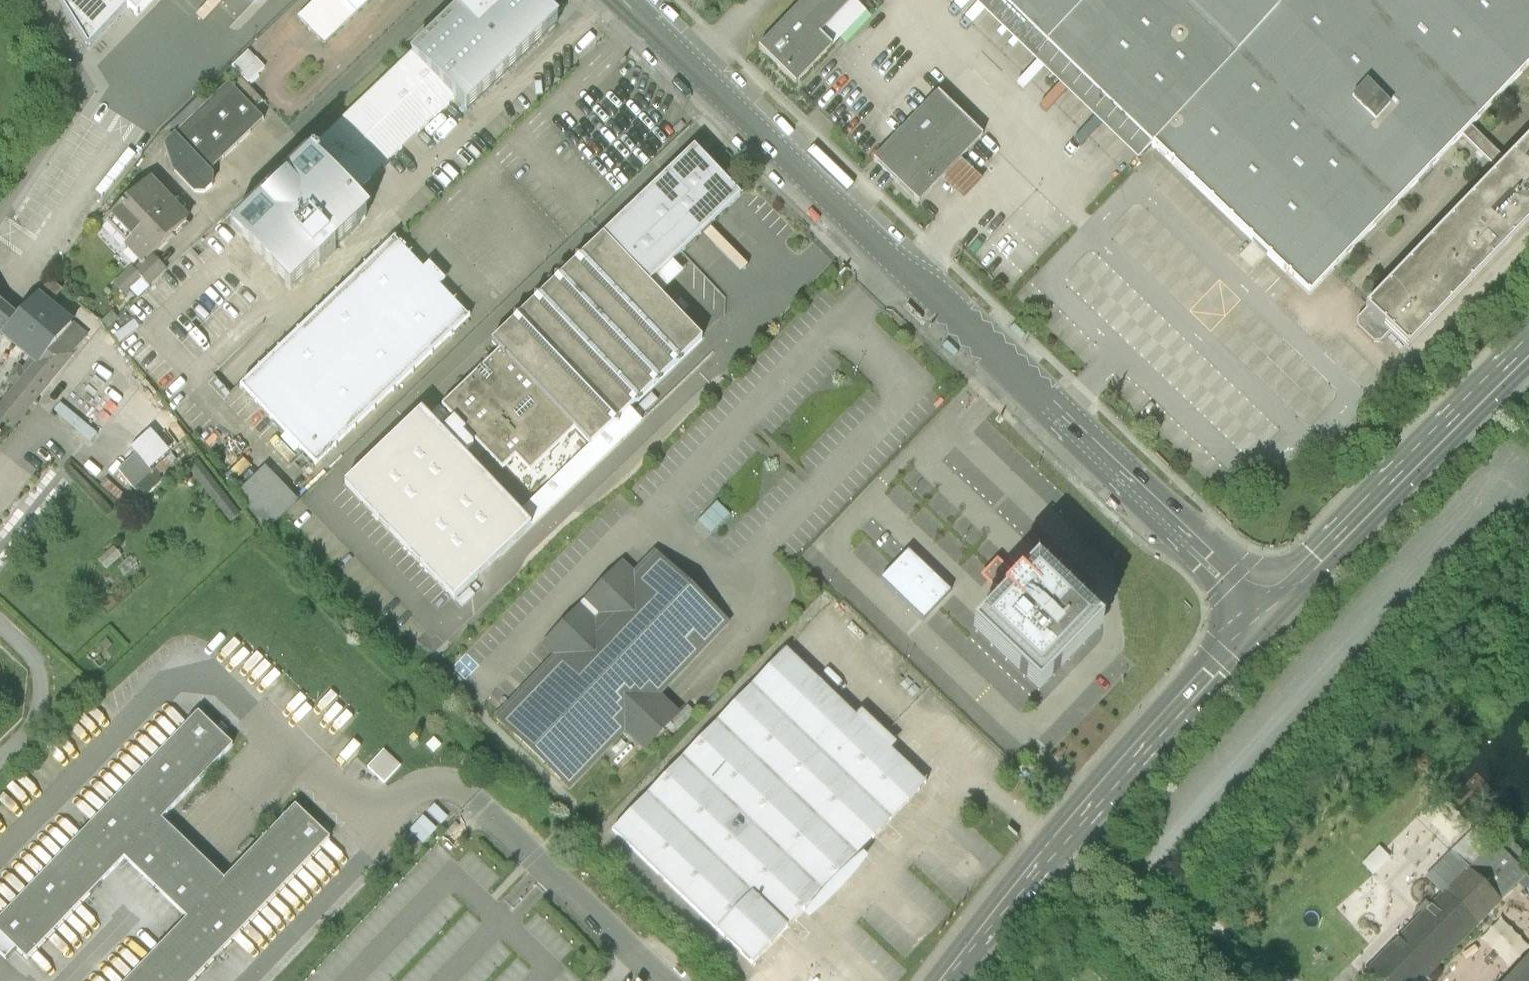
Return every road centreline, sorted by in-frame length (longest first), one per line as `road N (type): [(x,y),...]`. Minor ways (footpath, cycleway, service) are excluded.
road 1 (tertiary): [(628,0),(1264,614)]
road 2 (secondary): [(948,980),(1204,672),(1264,614)]
road 3 (secondary): [(1264,614),(1528,350)]
road 4 (unclassified): [(0,219),(87,83),(37,0)]
road 5 (unclassified): [(0,760),(28,733),(42,693),(30,655),(0,626)]

